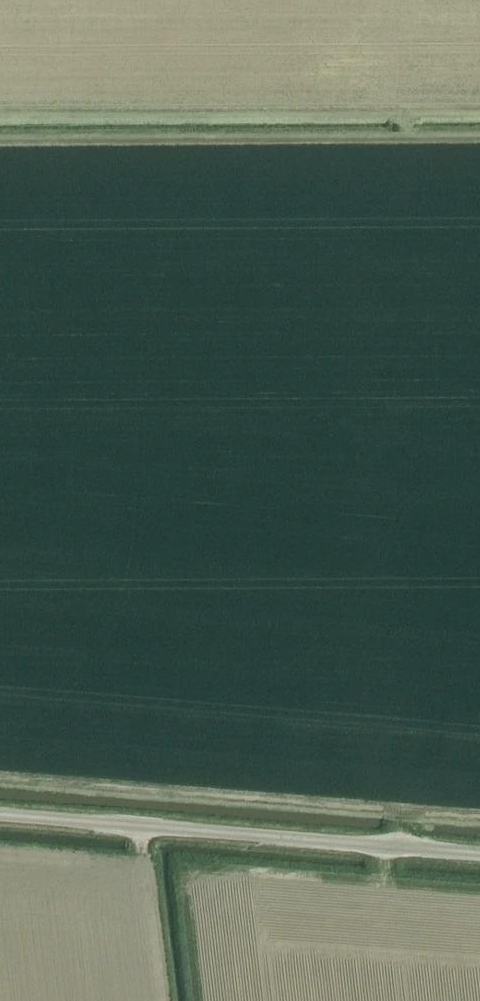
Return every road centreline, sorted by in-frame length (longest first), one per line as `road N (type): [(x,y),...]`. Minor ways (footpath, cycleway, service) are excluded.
road 1 (unclassified): [(0,805),(479,843)]

